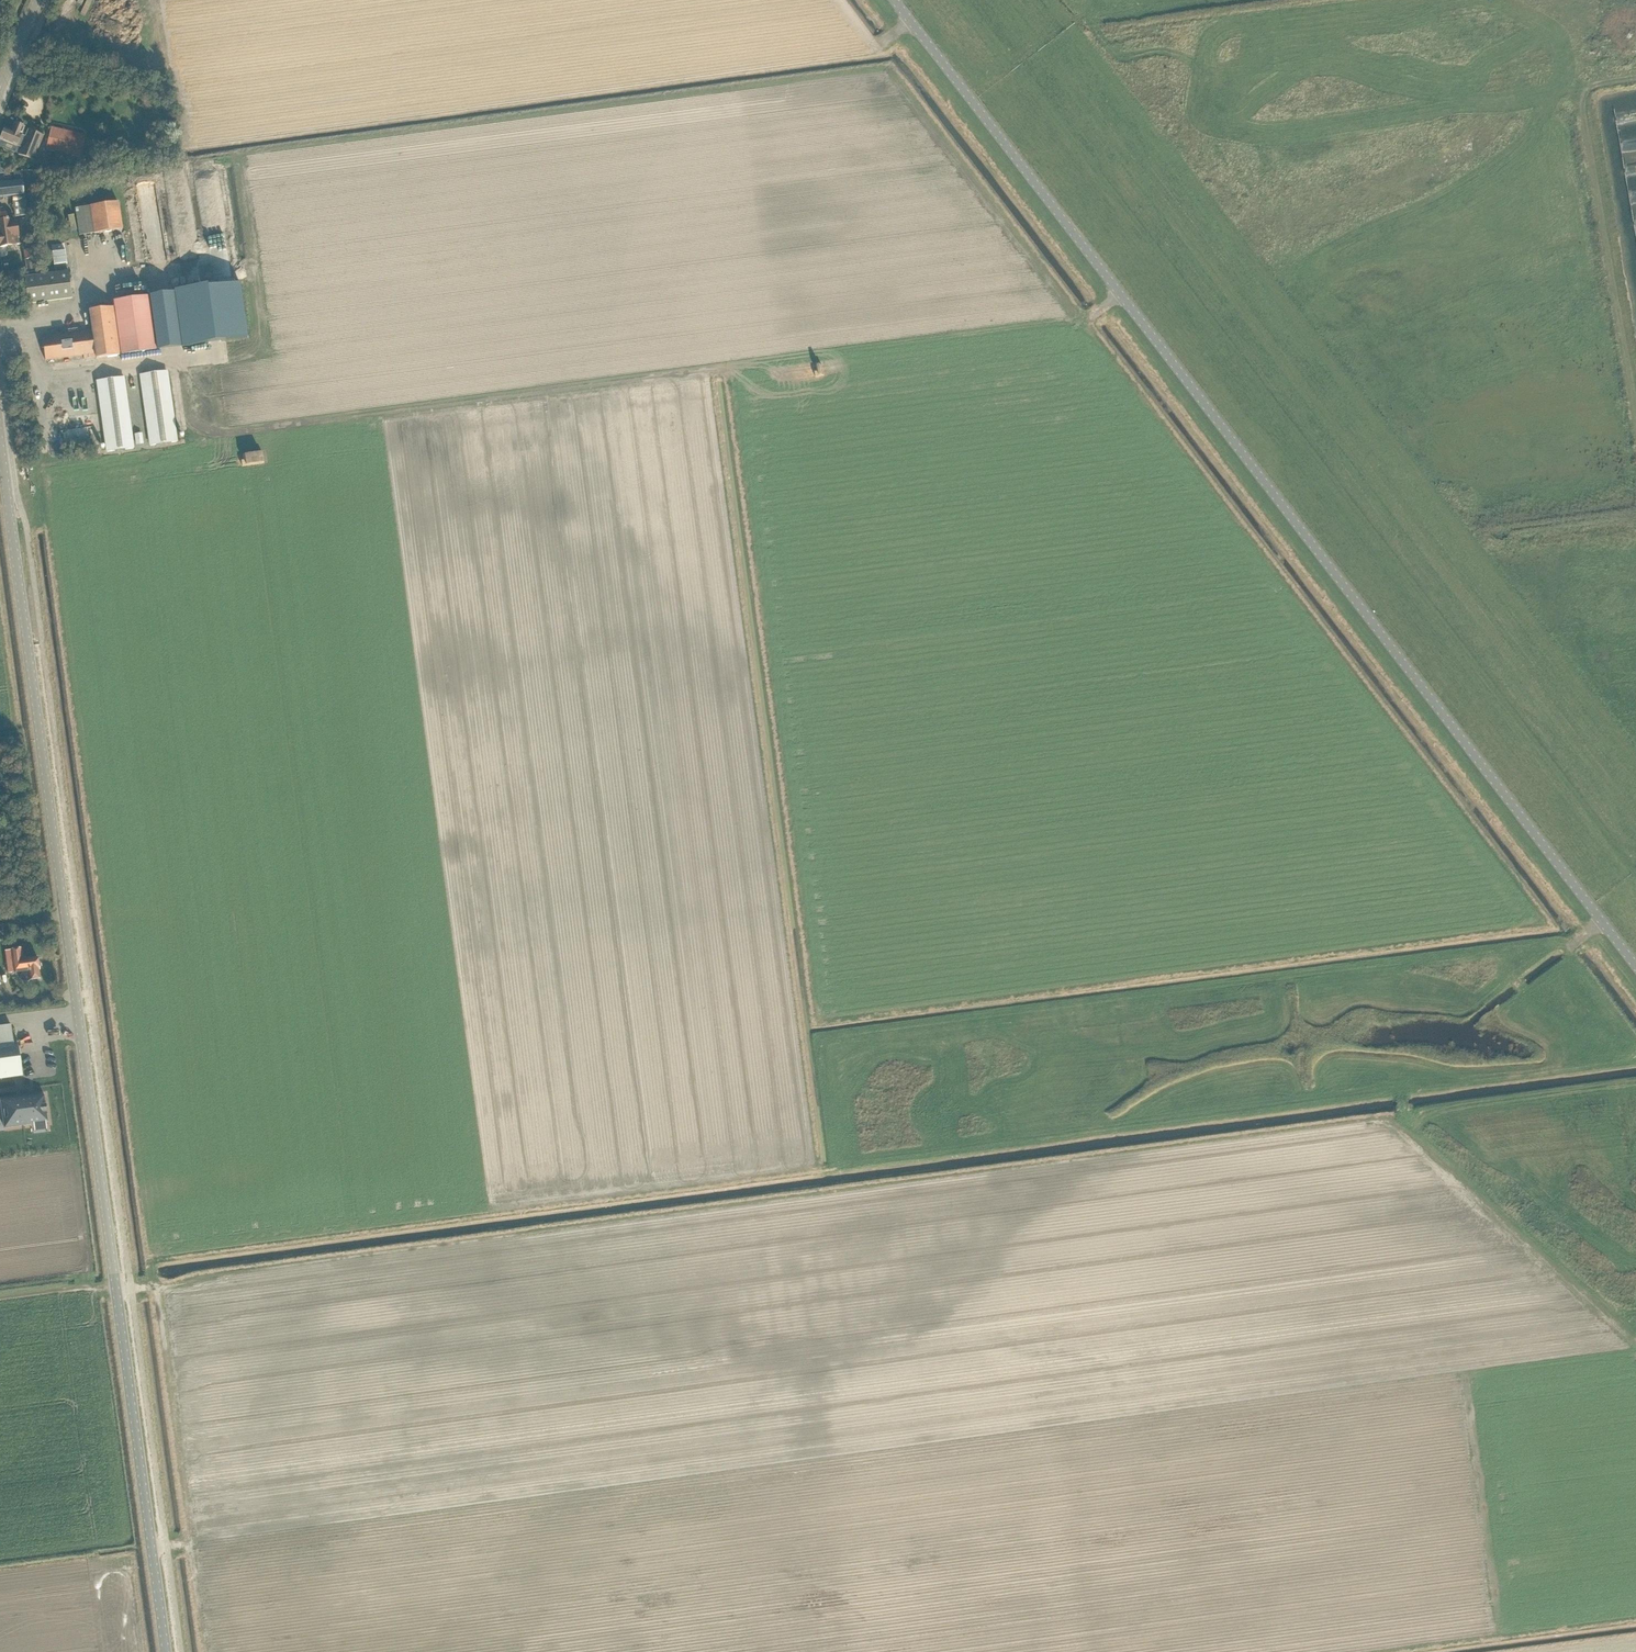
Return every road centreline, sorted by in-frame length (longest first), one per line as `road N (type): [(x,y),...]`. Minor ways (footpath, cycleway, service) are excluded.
road 1 (unclassified): [(166,1651),(0,441)]
road 2 (unclassified): [(1635,968),(894,0)]

